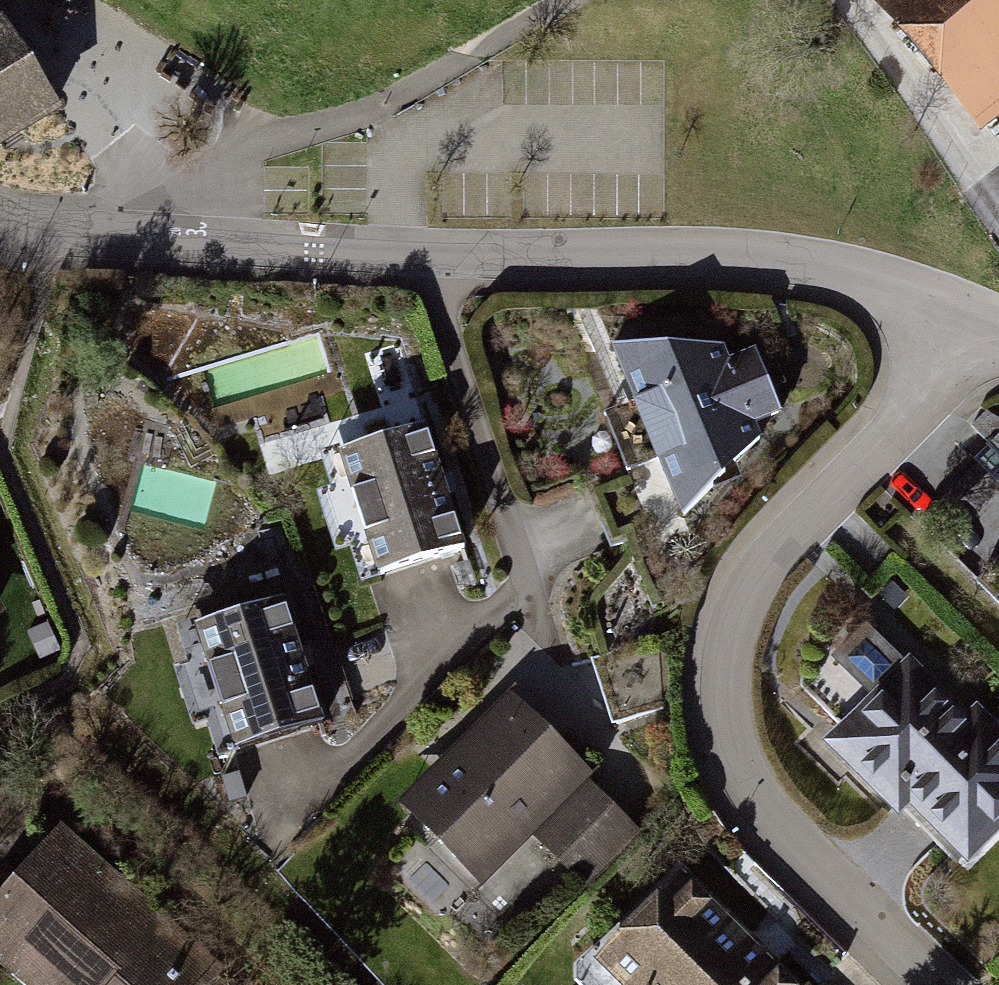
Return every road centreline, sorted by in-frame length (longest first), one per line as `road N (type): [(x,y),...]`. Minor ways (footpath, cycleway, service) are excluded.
road 1 (residential): [(957,307),(868,277),(739,259),(270,247),(60,233),(0,221)]
road 2 (residential): [(944,984),(778,821),(738,742),(732,650),(753,590),(785,542),(902,429),(927,390),(957,307)]
road 3 (track): [(60,233),(126,187),(373,110),(564,0)]

